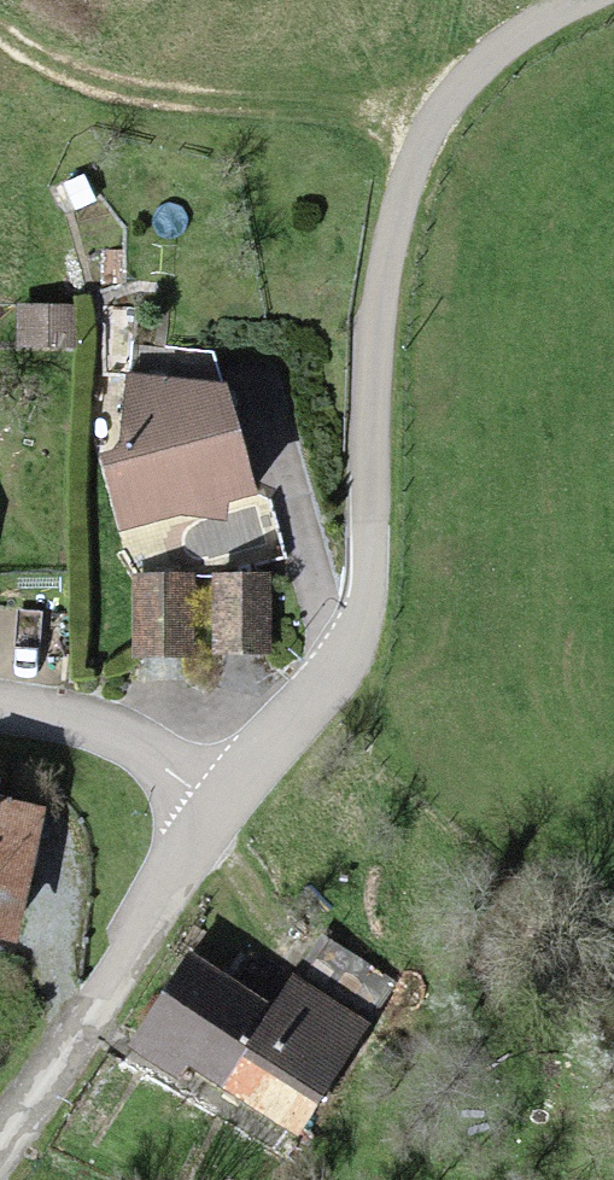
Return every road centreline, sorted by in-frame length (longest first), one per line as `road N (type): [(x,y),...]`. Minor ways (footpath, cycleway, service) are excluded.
road 1 (residential): [(590,0),(479,55),(421,140),(400,202),(351,630),(248,790)]
road 2 (residential): [(0,1170),(62,1050),(248,790)]
road 3 (track): [(428,130),(399,113),(323,96),(150,96),(70,70),(0,34)]
road 4 (residential): [(248,790),(53,719),(0,714)]

